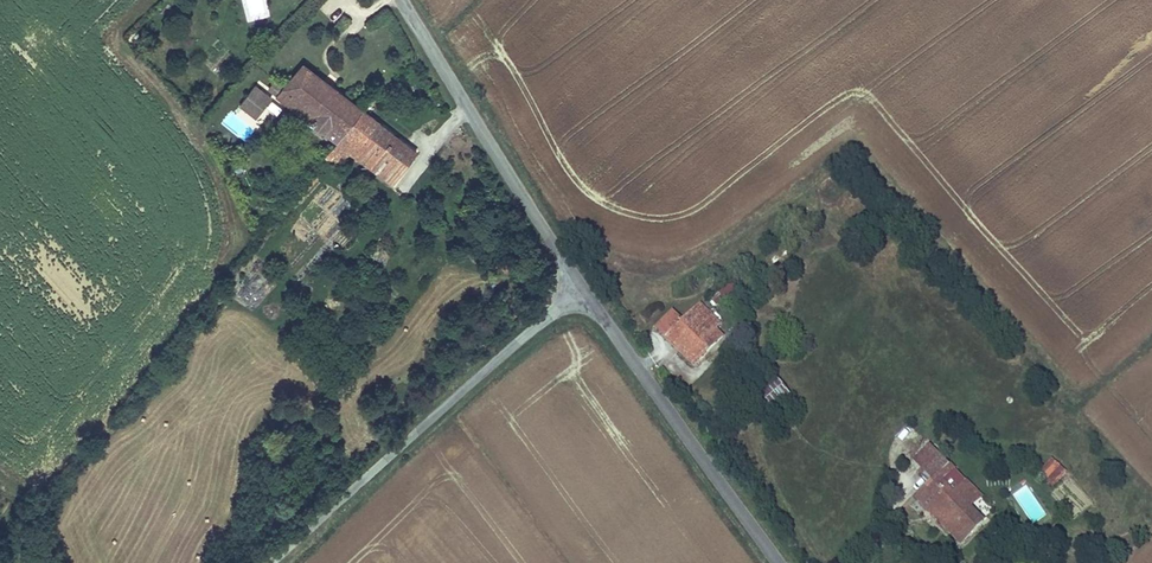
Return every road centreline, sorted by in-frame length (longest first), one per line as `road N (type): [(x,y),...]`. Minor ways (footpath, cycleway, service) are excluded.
road 1 (unclassified): [(587,294),(271,562)]
road 2 (tertiary): [(402,0),(587,294)]
road 3 (tertiary): [(587,294),(777,562)]

